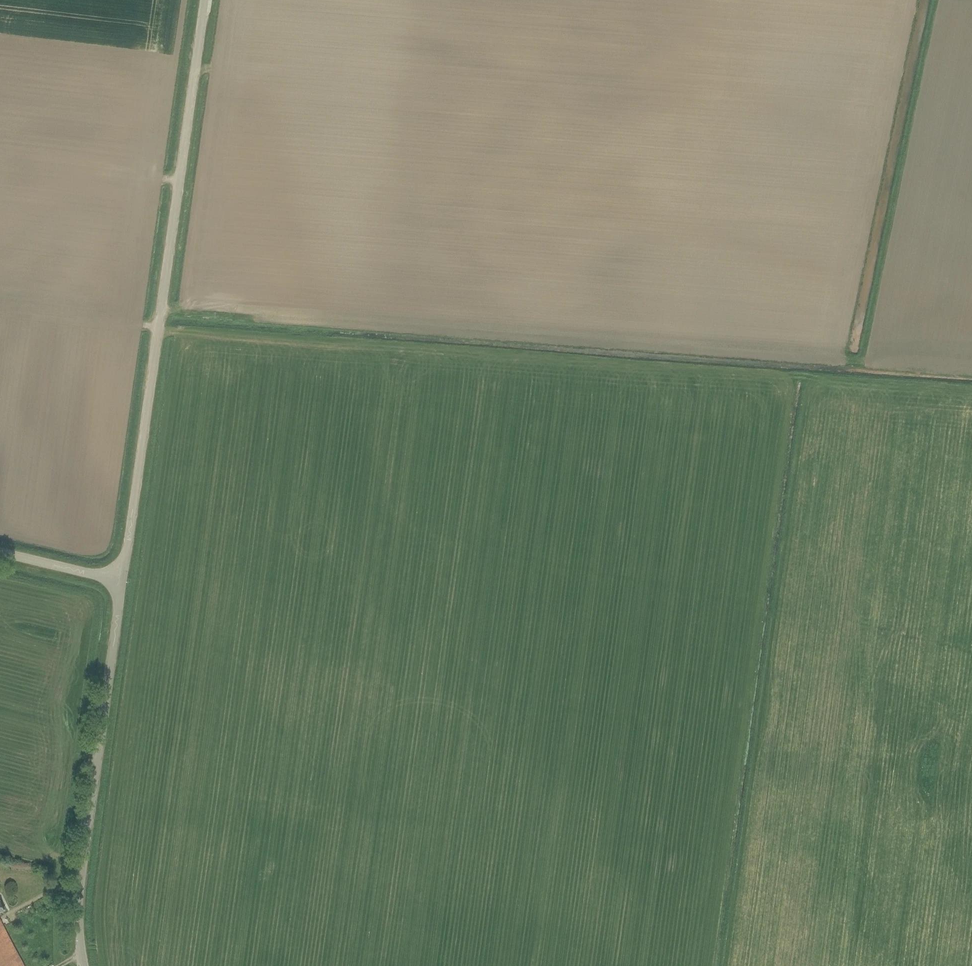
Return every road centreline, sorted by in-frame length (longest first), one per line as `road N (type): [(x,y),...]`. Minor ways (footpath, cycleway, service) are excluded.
road 1 (unclassified): [(123,581),(206,0)]
road 2 (unclassified): [(84,965),(81,885),(123,581)]
road 3 (unclassified): [(123,581),(0,552)]

